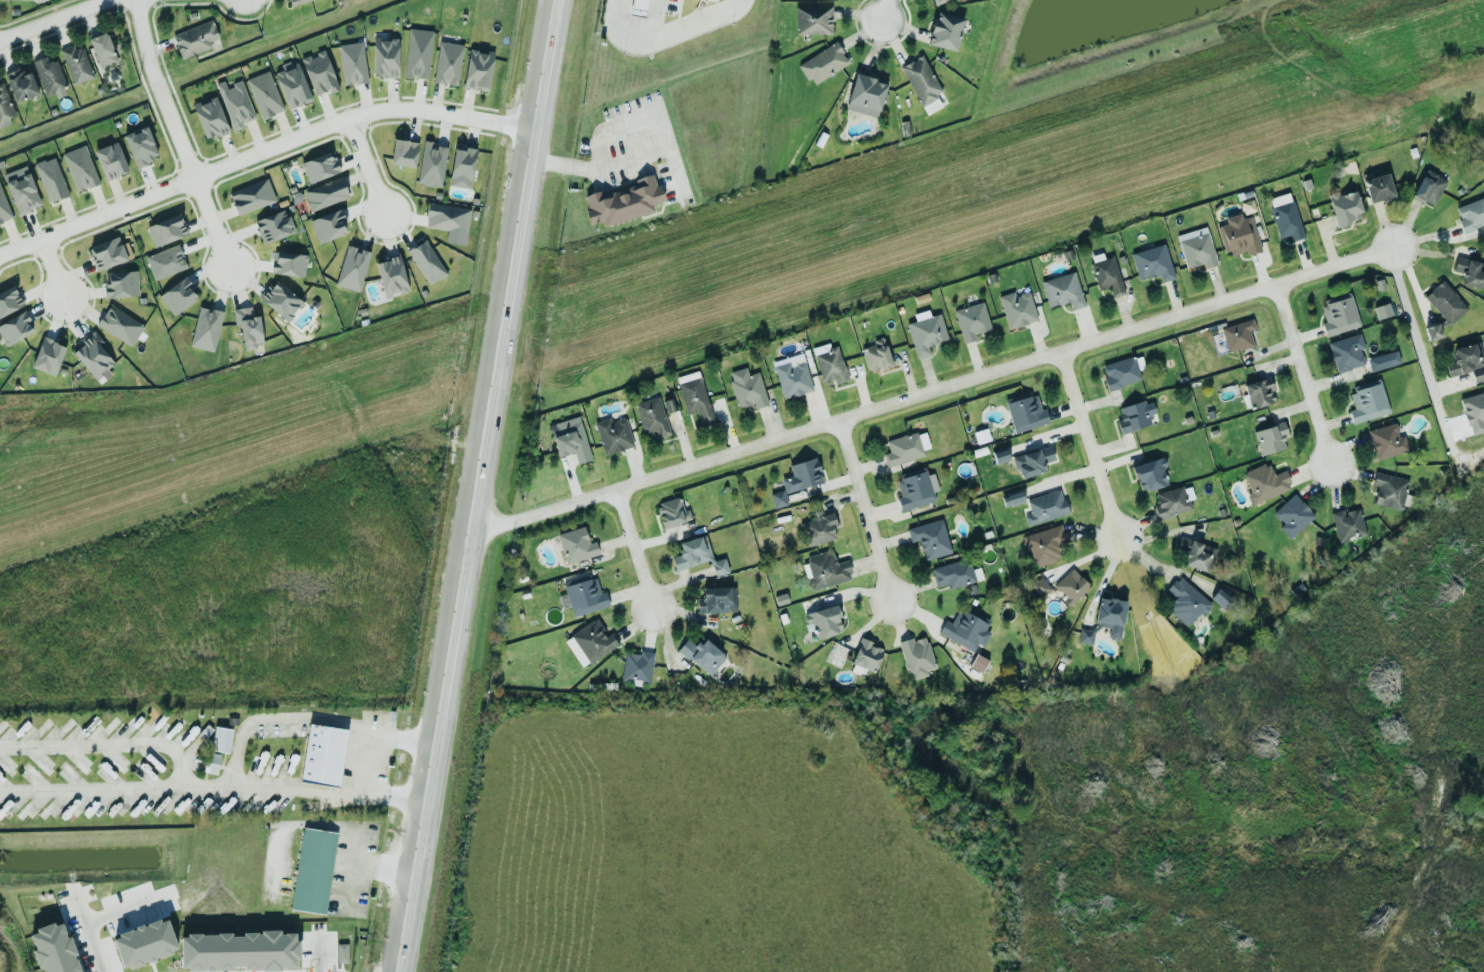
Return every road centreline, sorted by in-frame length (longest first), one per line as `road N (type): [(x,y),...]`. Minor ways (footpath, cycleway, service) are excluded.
road 1 (secondary): [(403,971),(559,0)]
road 2 (residential): [(1391,246),(619,487)]
road 3 (residential): [(348,116),(0,252)]
road 4 (residential): [(135,0),(150,76),(228,269)]
road 5 (residential): [(1457,452),(1391,246)]
road 6 (residential): [(1121,540),(1065,348)]
road 7 (residential): [(539,129),(425,110),(348,116)]
road 8 (residential): [(894,600),(835,419)]
road 9 (residential): [(1332,461),(1278,282)]
road 10 (residential): [(619,487),(475,532)]
road 11 (residential): [(656,610),(619,487)]

